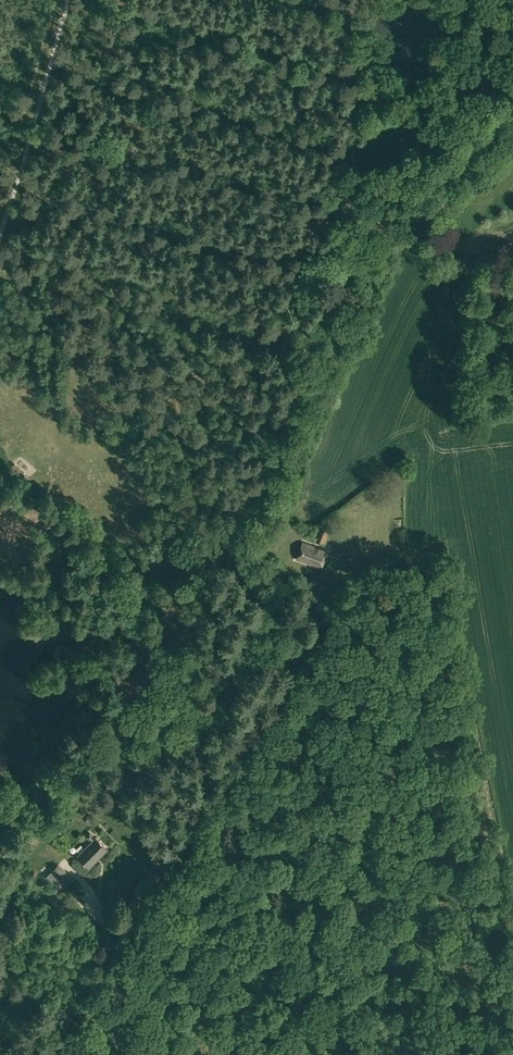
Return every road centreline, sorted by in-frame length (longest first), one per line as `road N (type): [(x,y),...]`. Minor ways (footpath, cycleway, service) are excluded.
road 1 (track): [(227,771),(197,684),(208,591),(268,461),(344,252),(367,211),(512,71)]
road 2 (track): [(0,223),(63,0)]
road 3 (track): [(427,155),(497,0)]

